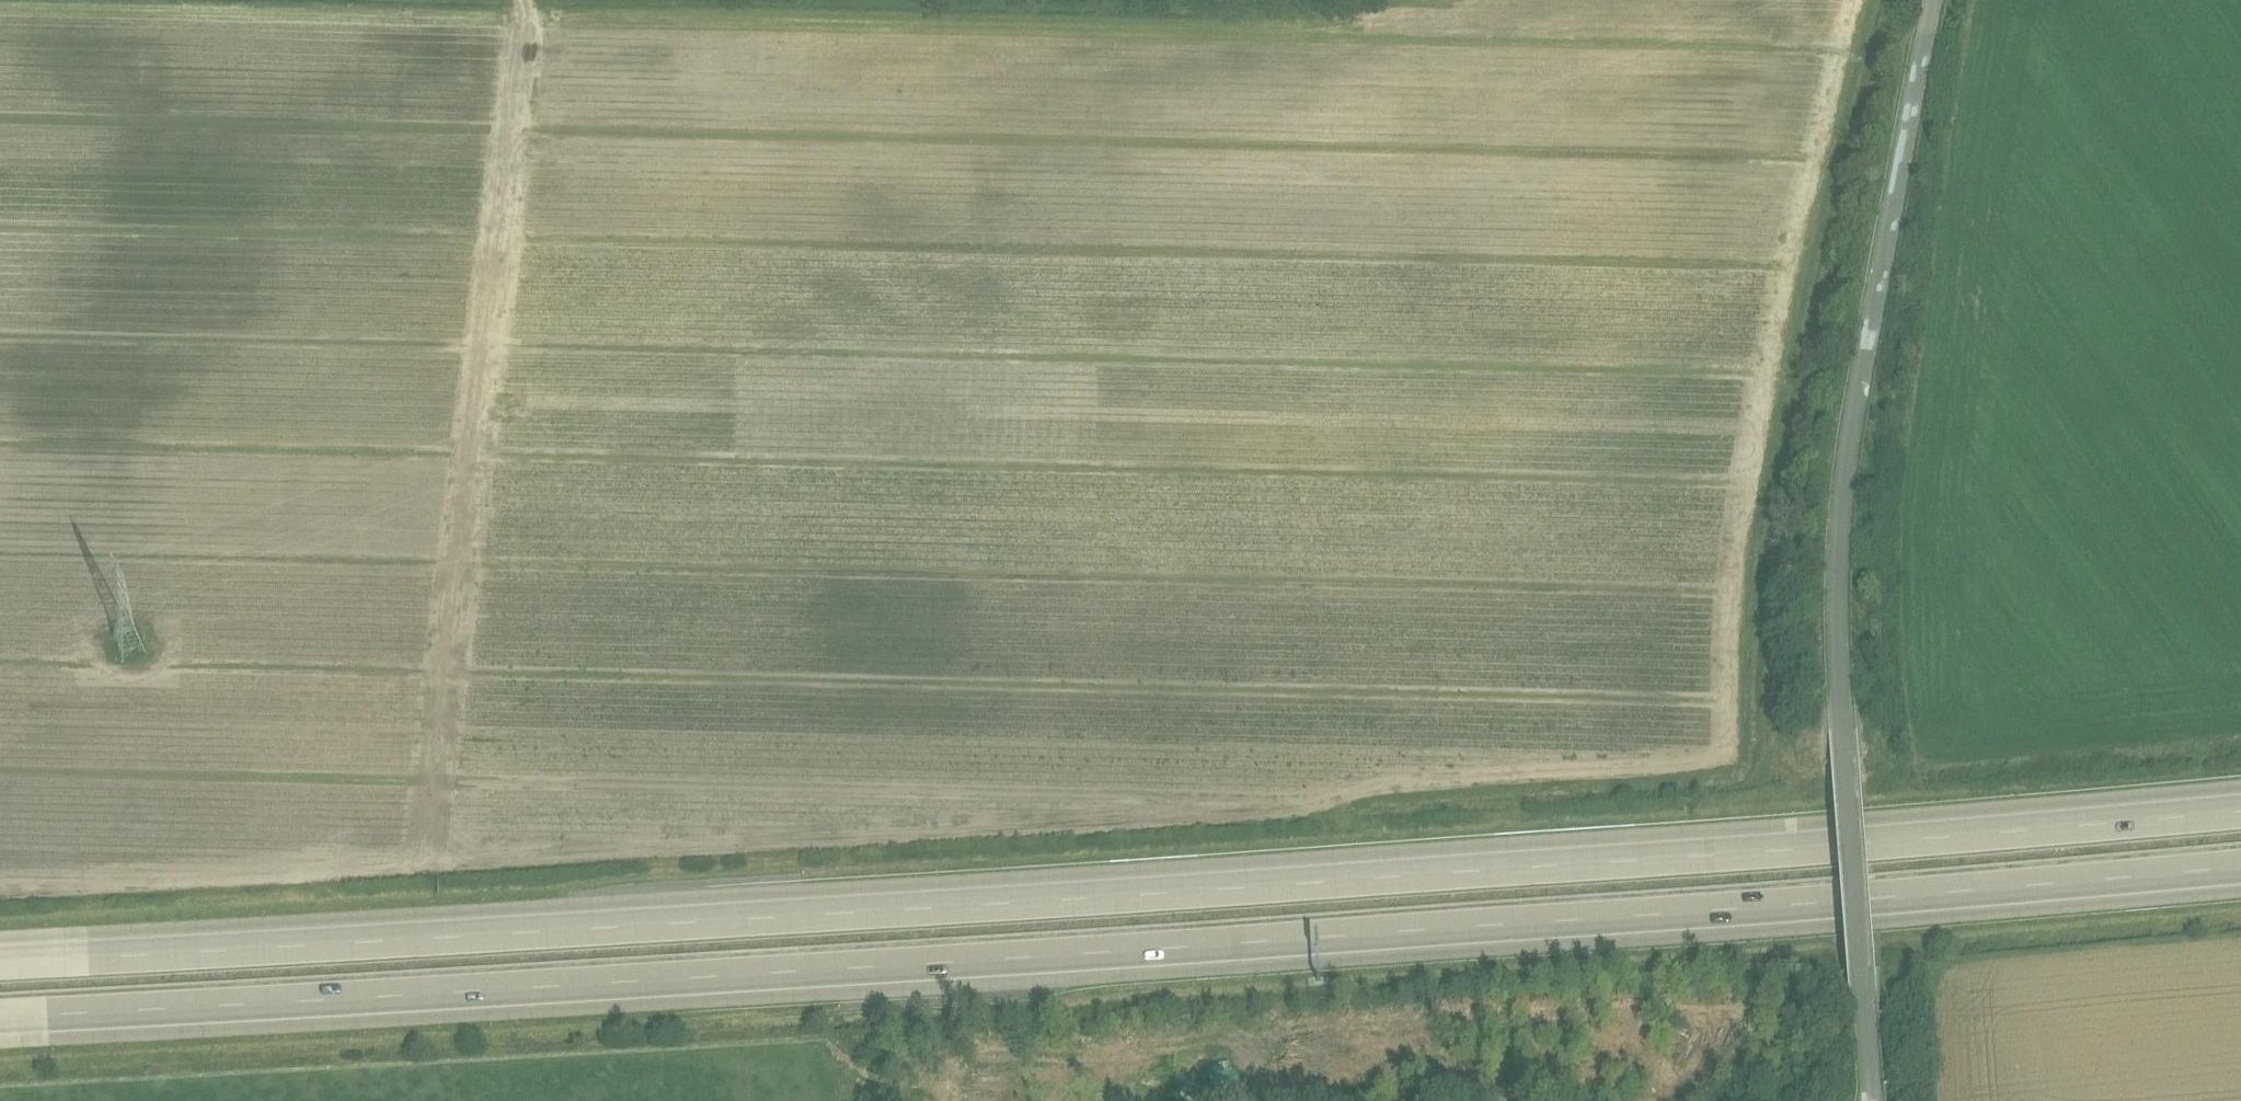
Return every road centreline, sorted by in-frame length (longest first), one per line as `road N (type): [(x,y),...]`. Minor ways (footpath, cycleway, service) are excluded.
road 1 (motorway): [(2240,799),(1797,837),(0,951)]
road 2 (motorway): [(0,1024),(1803,909),(2240,873)]
road 3 (residential): [(1930,0),(1845,438),(1833,558),(1839,739)]
road 4 (residential): [(1856,1014),(1839,739)]

